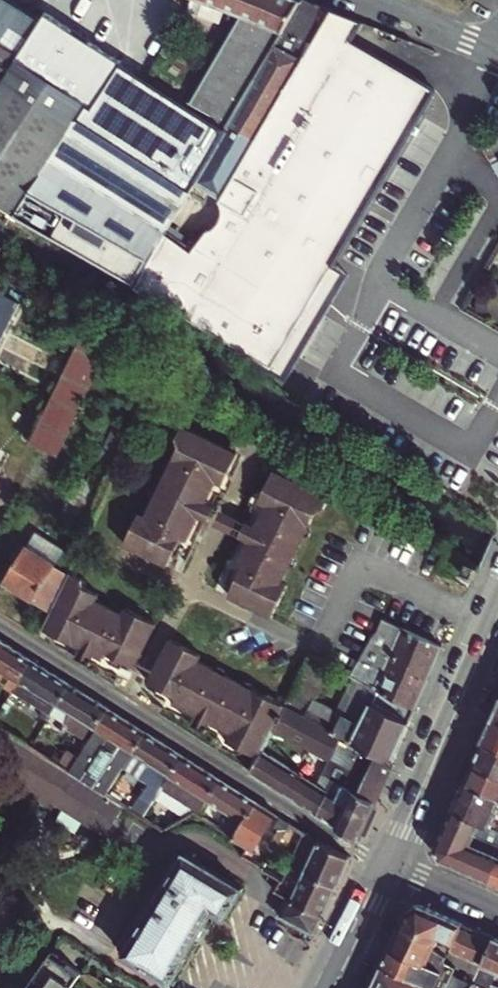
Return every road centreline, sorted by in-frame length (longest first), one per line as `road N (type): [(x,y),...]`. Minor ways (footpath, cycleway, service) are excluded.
road 1 (residential): [(0,623),(388,862)]
road 2 (secondary): [(388,862),(497,618)]
road 3 (secondary): [(325,987),(388,862)]
road 4 (residential): [(368,0),(497,51)]

